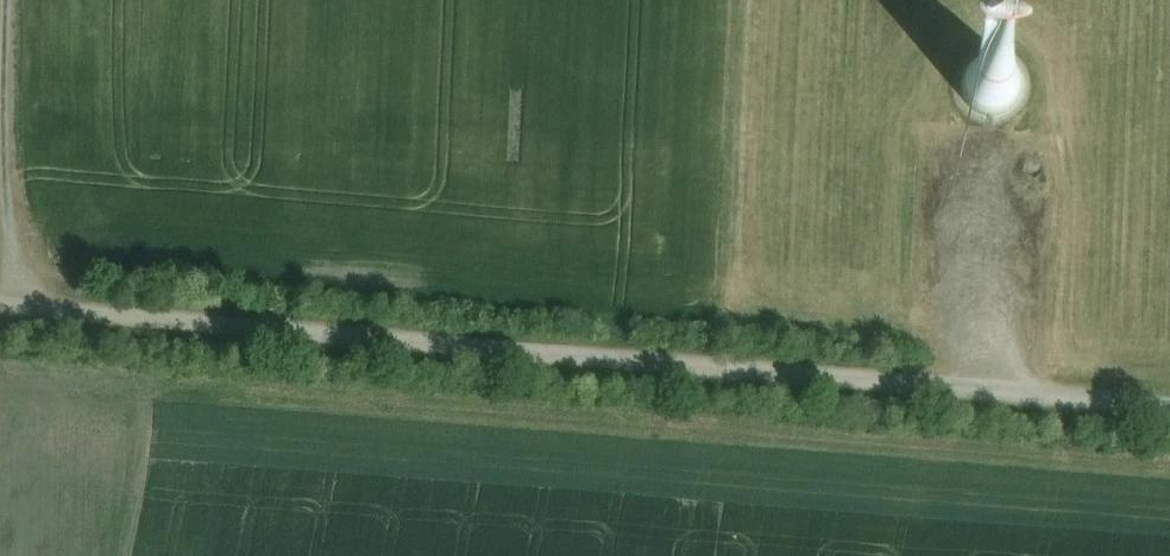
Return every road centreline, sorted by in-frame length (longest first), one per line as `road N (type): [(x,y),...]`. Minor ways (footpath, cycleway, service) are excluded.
road 1 (track): [(0,305),(1169,396)]
road 2 (track): [(37,308),(8,184),(12,0)]
road 3 (track): [(1014,382),(991,121)]

